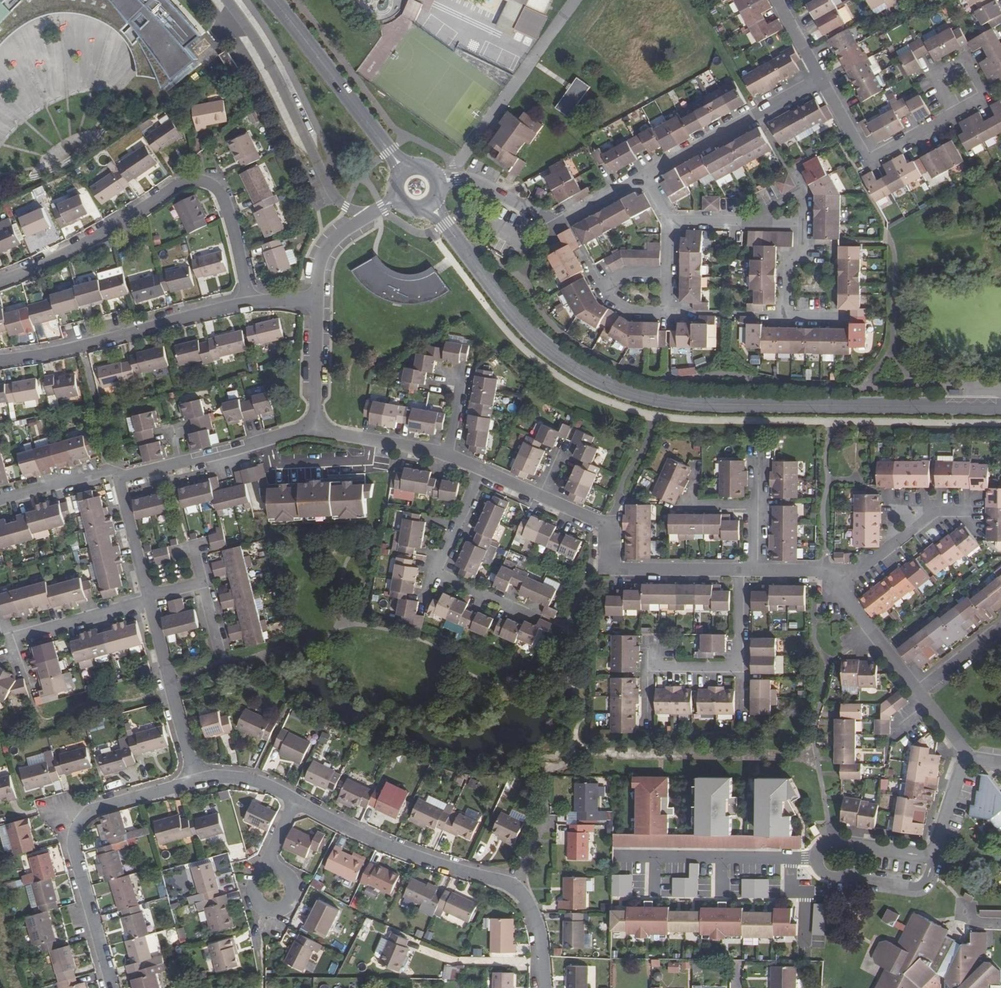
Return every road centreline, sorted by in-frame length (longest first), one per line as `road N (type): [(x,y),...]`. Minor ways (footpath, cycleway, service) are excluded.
road 1 (tertiary): [(1000,407),(690,404),(599,381),(510,311),(431,205)]
road 2 (residential): [(669,221),(804,223),(804,253),(784,264),(783,309),(845,317)]
road 3 (residential): [(195,783),(97,809),(77,827),(76,855),(112,987)]
road 4 (residential): [(0,282),(52,262),(191,180),(219,191),(232,230)]
road 5 (residential): [(225,0),(250,31),(334,197),(368,216)]
road 6 (residential): [(249,303),(0,362)]
road 7 (residential): [(542,496),(606,525),(610,567),(739,570)]
road 8 (residential): [(512,886),(368,840),(294,801)]
road 9 (residential): [(646,178),(567,222),(544,219),(468,178),(438,180)]
road 10 (tertiary): [(403,170),(274,0)]
road 11 (residential): [(522,614),(437,572),(481,469)]
road 12 (residential): [(119,478),(312,428)]
road 13 (residential): [(818,80),(646,178)]
road 14 (residential): [(818,80),(866,158),(956,113)]
road 15 (residential): [(195,783),(149,601)]
road 16 (residential): [(149,601),(24,636),(13,650),(18,664)]
road 17 (residential): [(838,588),(931,511),(970,510)]
road 18 (residential): [(312,428),(447,453)]
road 19 (residential): [(838,588),(917,693)]
road 20 (residential): [(0,500),(107,470),(119,478)]
road 21 (residential): [(312,428),(317,303)]
road 22 (residential): [(147,597),(119,478)]
road 23 (residential): [(835,878),(913,891),(924,884),(934,856)]

